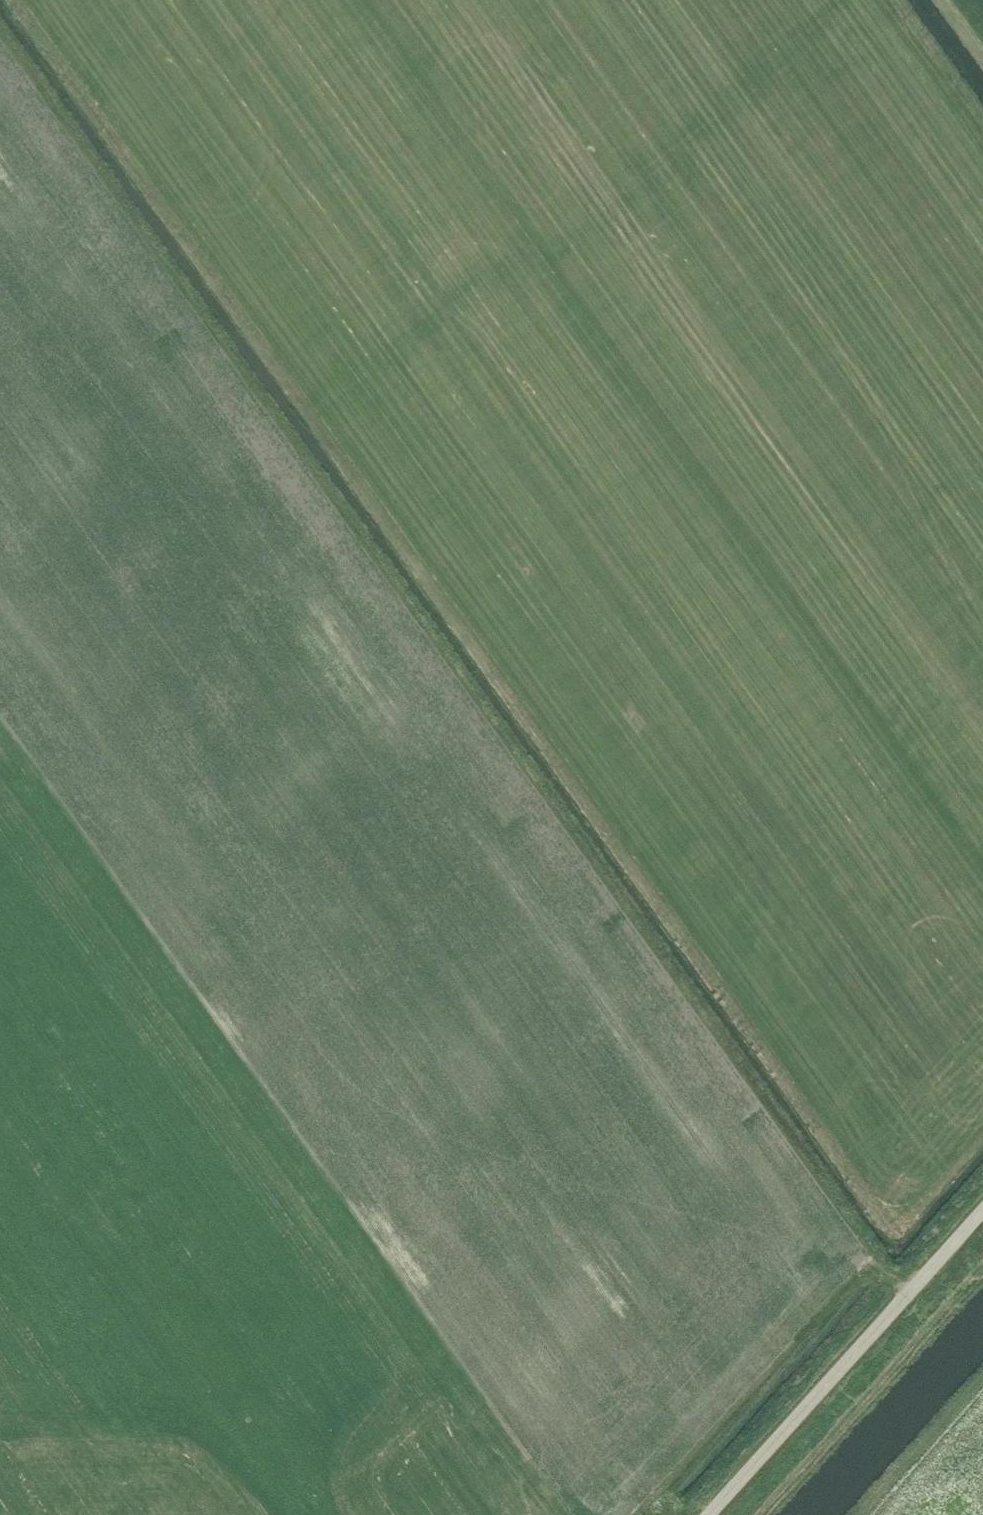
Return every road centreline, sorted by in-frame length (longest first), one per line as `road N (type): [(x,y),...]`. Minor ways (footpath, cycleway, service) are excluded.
road 1 (unclassified): [(708,1514),(982,1210)]

